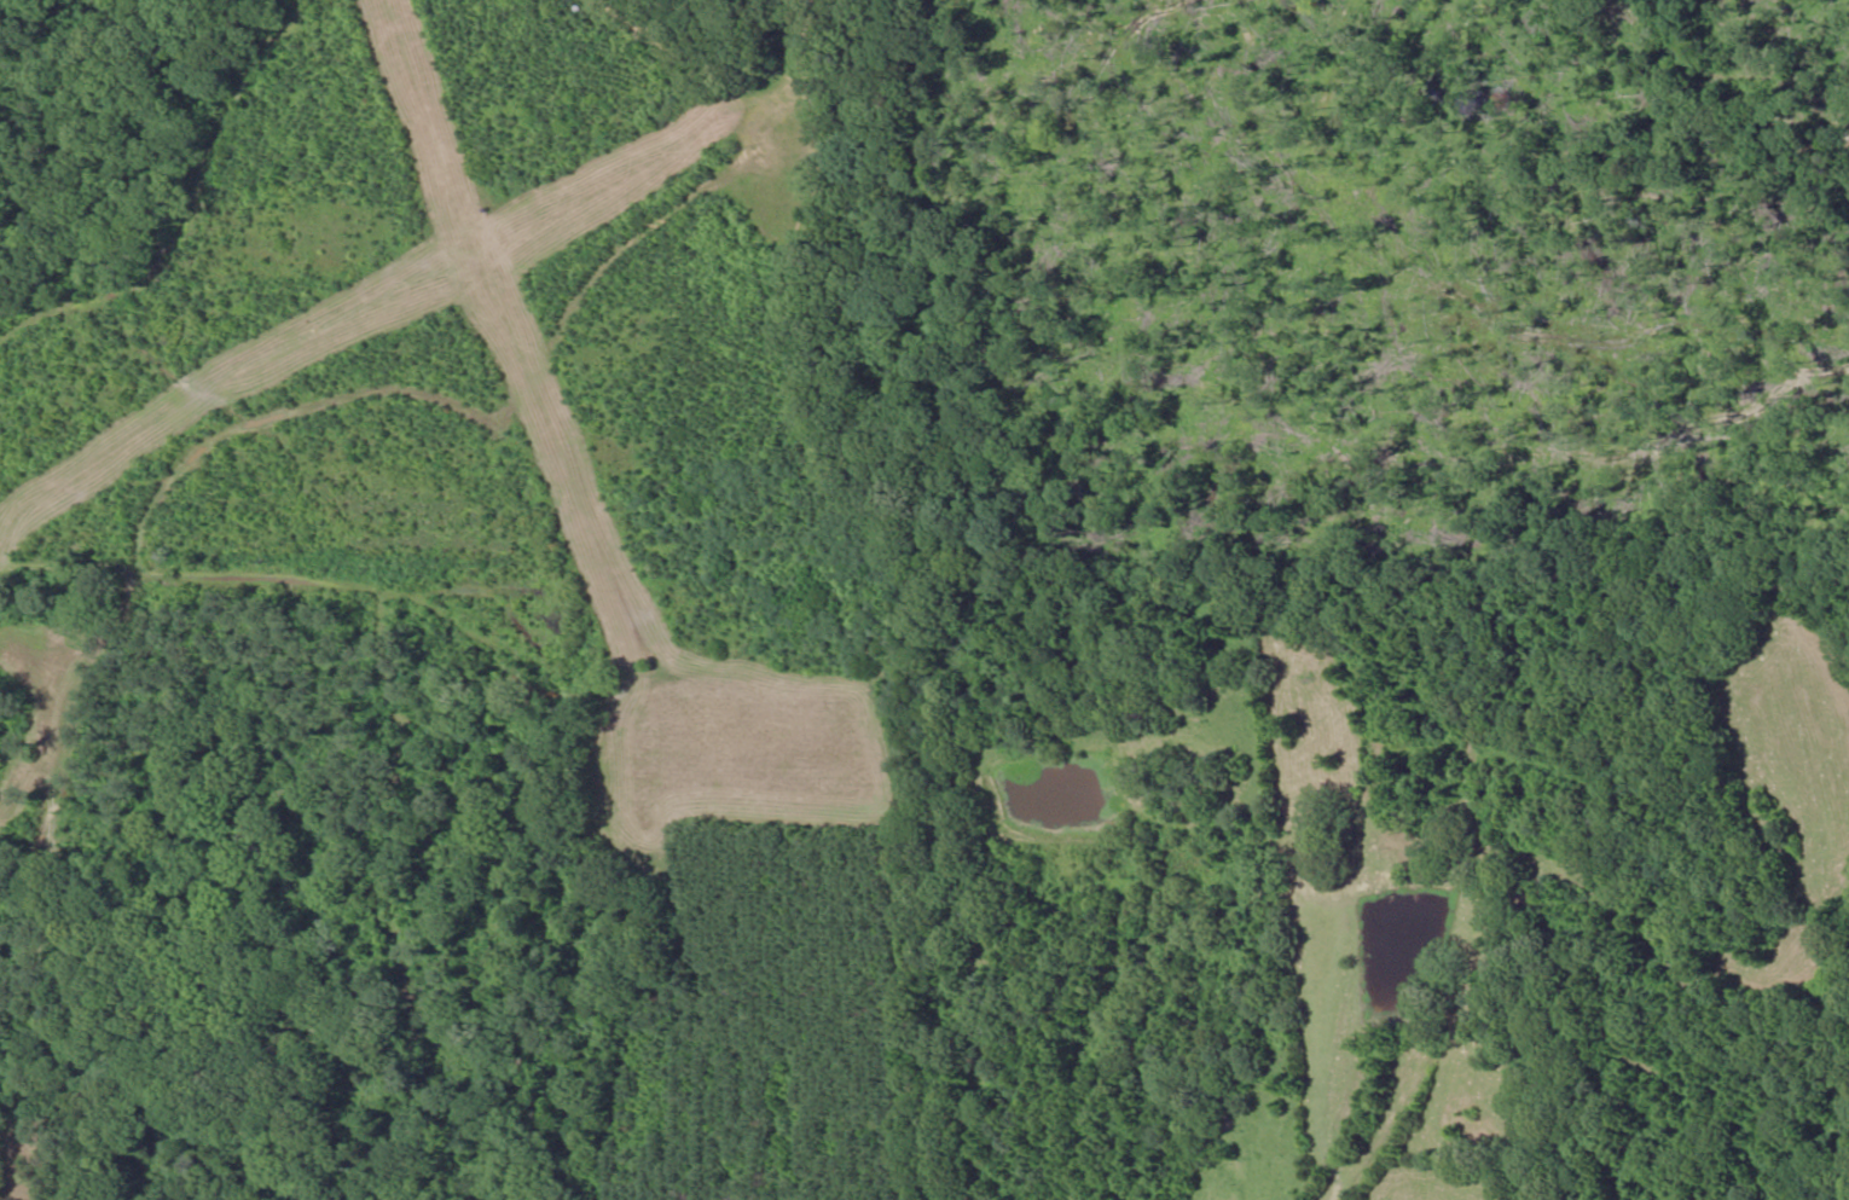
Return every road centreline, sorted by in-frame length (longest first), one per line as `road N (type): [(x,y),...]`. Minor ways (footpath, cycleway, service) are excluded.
road 1 (residential): [(1317,1199),(1333,1022)]

